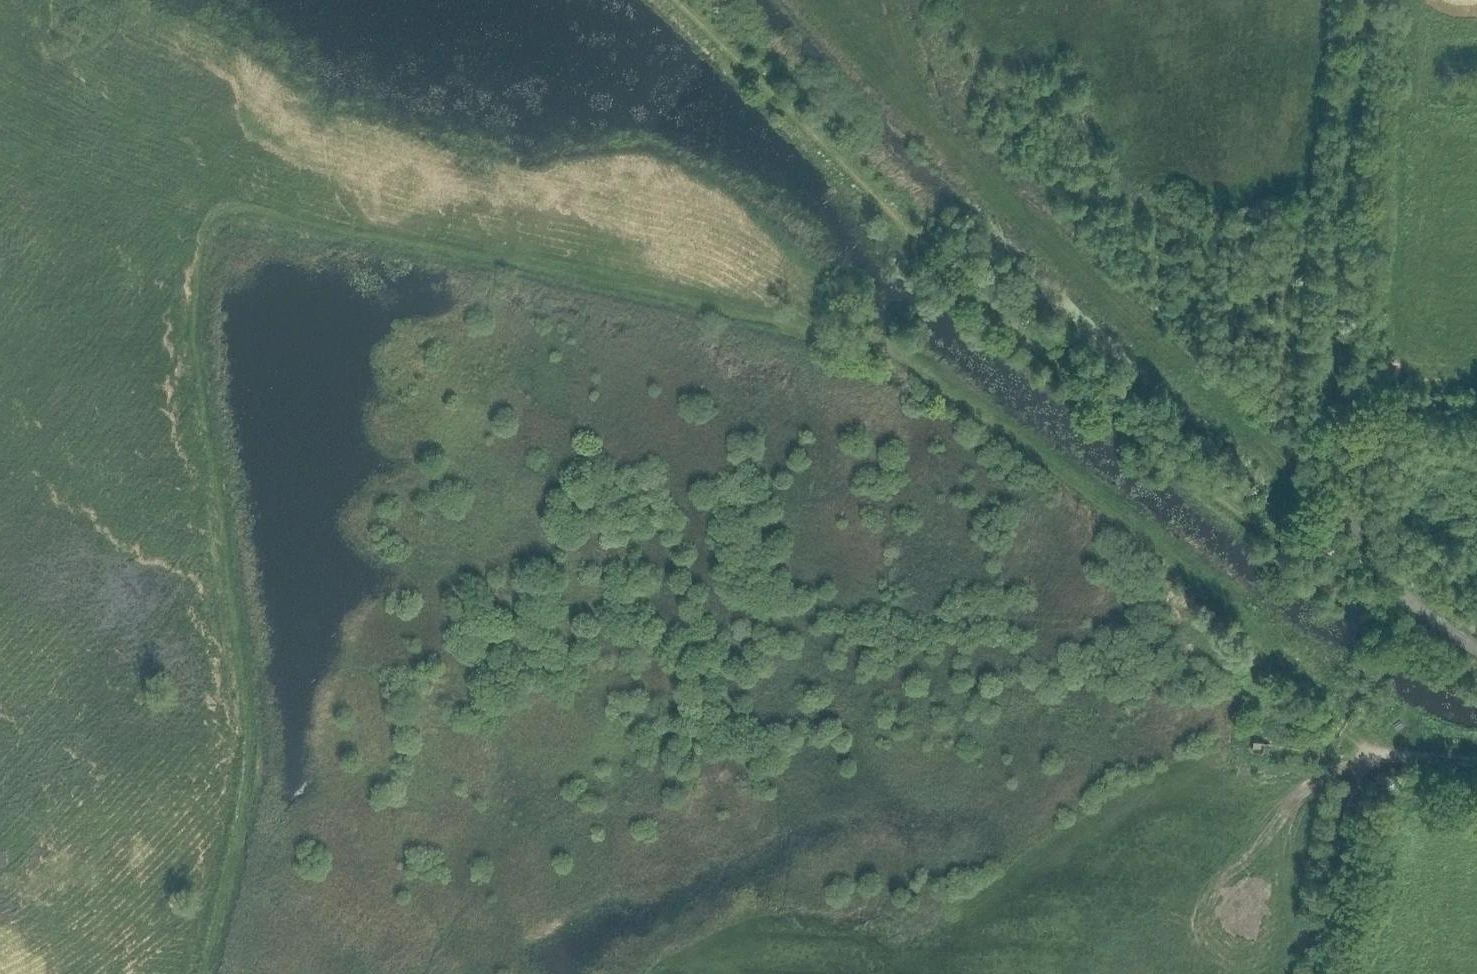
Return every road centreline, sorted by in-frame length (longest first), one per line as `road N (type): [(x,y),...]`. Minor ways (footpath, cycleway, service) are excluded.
road 1 (track): [(1326,973),(1350,762),(1476,766)]
road 2 (track): [(1476,648),(1414,607),(1346,544),(1346,494)]

